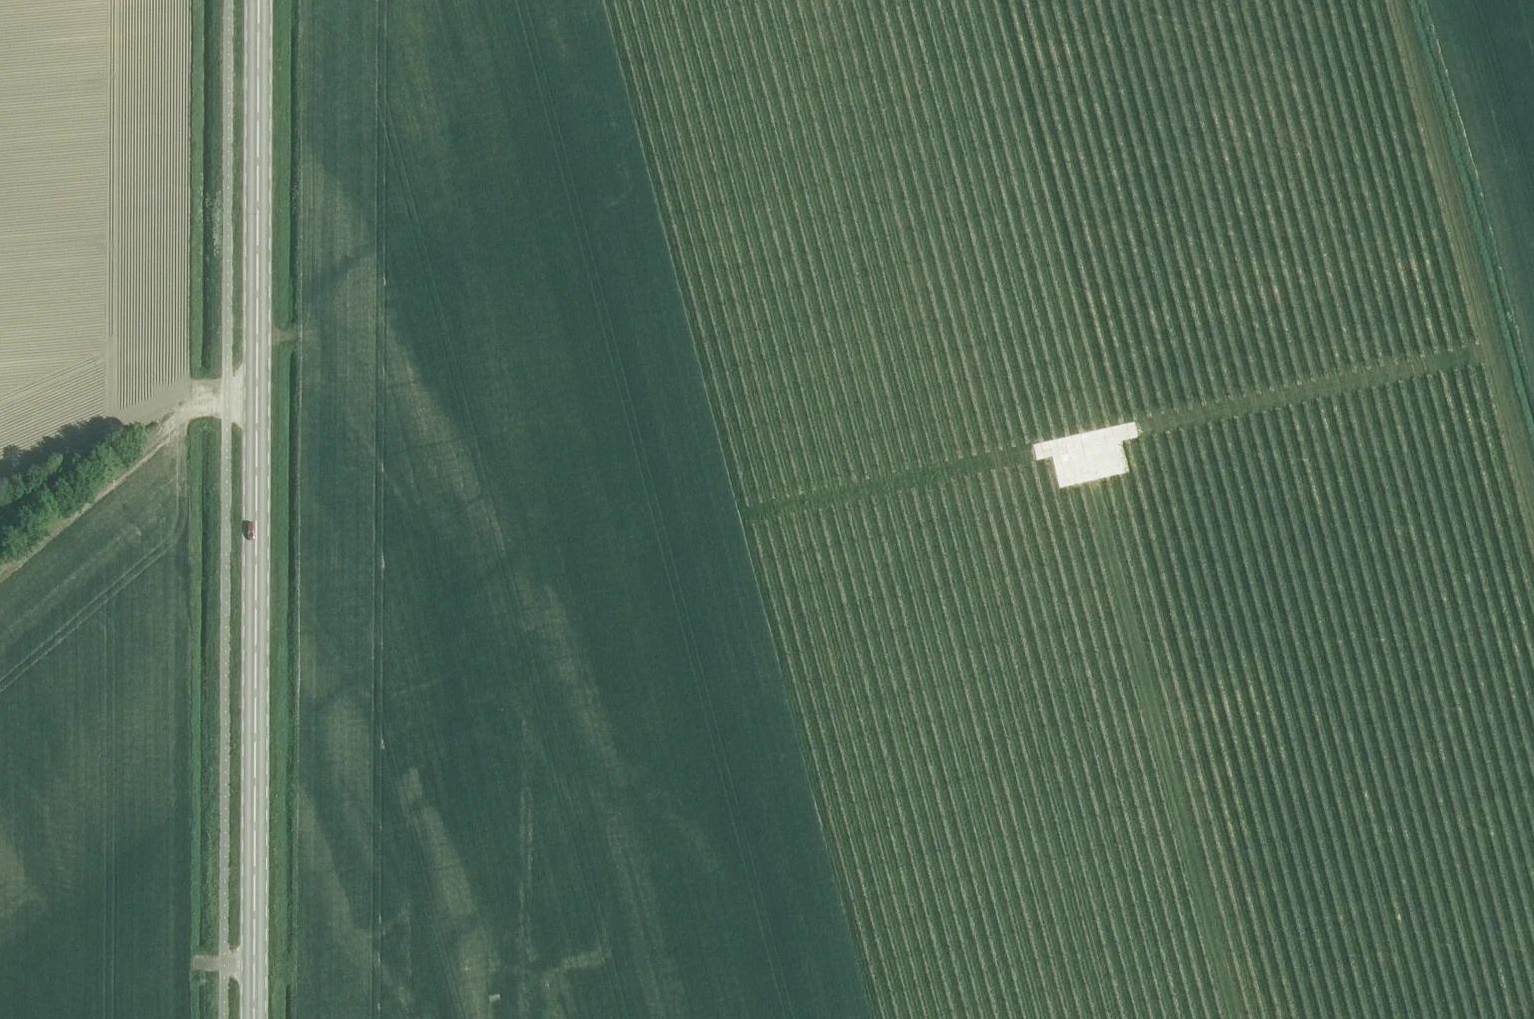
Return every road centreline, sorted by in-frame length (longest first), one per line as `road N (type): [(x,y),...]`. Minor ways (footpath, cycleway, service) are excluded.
road 1 (tertiary): [(254,1018),(259,0)]

